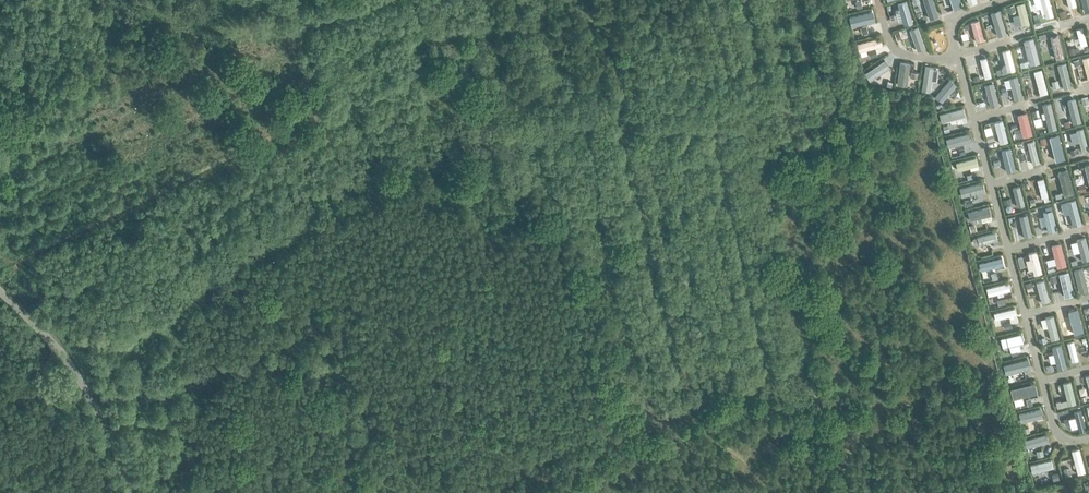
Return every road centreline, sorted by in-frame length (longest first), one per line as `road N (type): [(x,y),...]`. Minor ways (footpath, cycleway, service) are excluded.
road 1 (unclassified): [(129,492),(111,432),(62,354),(0,294)]

